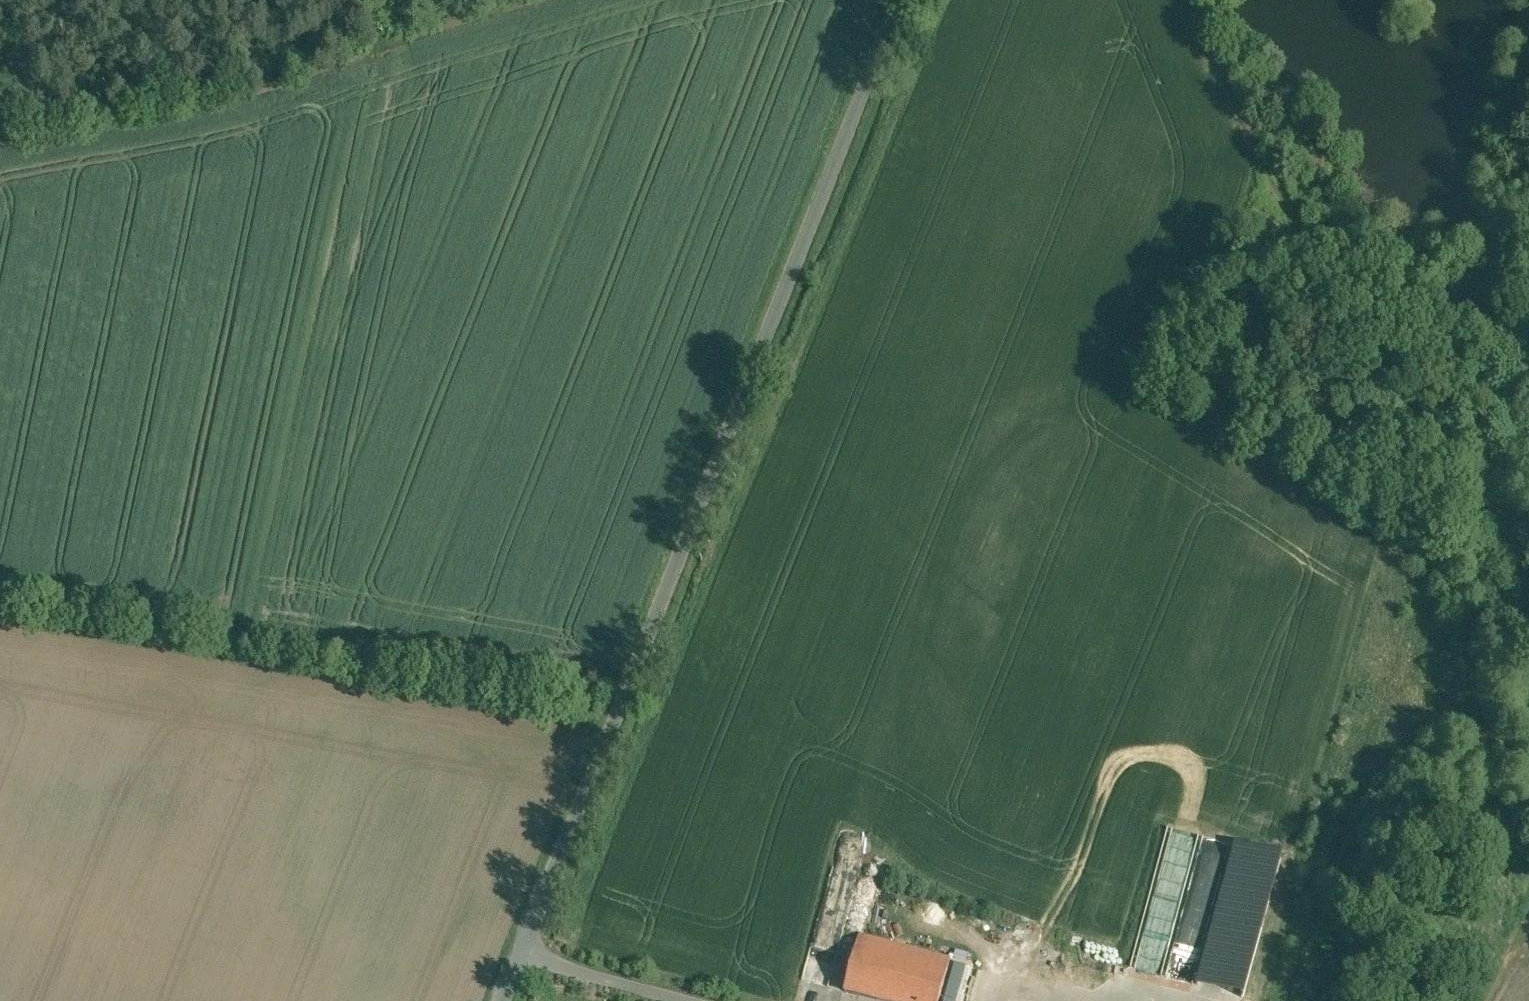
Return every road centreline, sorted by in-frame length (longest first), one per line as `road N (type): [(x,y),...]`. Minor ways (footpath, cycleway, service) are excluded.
road 1 (unclassified): [(508,1000),(905,0)]

